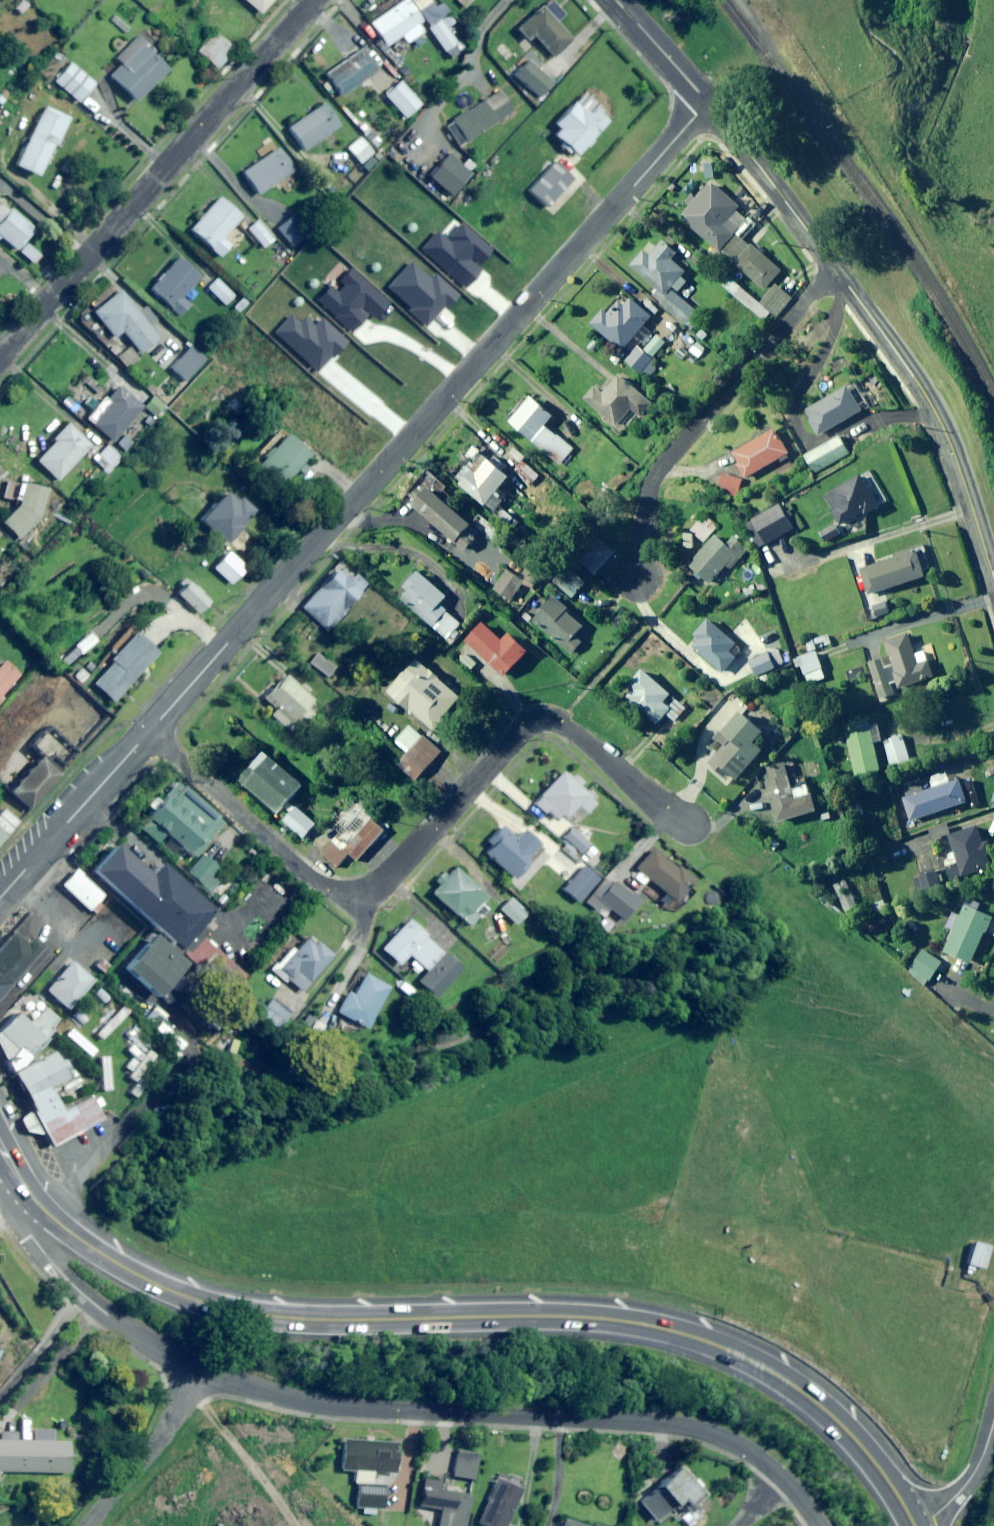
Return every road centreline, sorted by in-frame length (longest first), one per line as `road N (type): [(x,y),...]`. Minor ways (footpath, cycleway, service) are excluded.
road 1 (trunk): [(915,1525),(876,1460),(829,1410),(726,1348),(596,1317),(329,1321),(230,1311),(134,1274),(32,1197)]
road 2 (residential): [(149,733),(708,102)]
road 3 (residential): [(149,733),(318,883),(337,890),(368,889),(389,877),(536,722),(577,733),(685,822)]
road 4 (residential): [(196,1372),(357,1408),(683,1428),(740,1448),(781,1478),(823,1525)]
road 5 (residential): [(314,0),(0,355)]
road 6 (residential): [(642,563),(641,513),(835,266)]
road 7 (residential): [(835,266),(922,384),(958,455),(993,574)]
road 8 (residential): [(32,1197),(32,1238),(52,1263),(105,1316),(196,1372)]
road 9 (residential): [(0,899),(149,733)]
road 10 (residential): [(708,102),(835,266)]
road 11 (residential): [(93,1525),(148,1464),(196,1372)]
road 12 (residential): [(617,0),(708,102)]
road 13 (residential): [(993,1423),(972,1478),(915,1525)]

